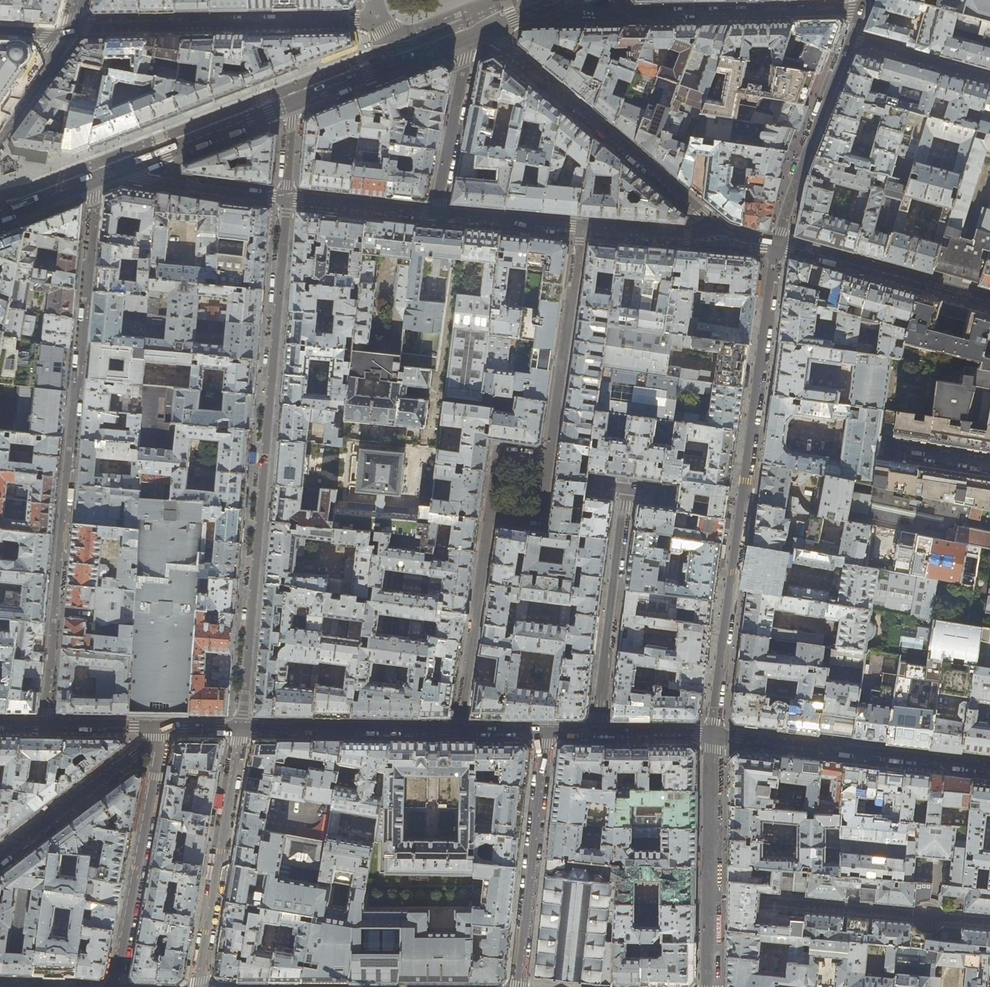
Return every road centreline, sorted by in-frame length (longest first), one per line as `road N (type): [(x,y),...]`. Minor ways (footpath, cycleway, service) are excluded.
road 1 (residential): [(96,178),(45,726)]
road 2 (residential): [(240,728),(287,200)]
road 3 (tertiary): [(779,245),(714,735)]
road 4 (residential): [(382,19),(66,32)]
road 5 (residential): [(724,231),(481,33)]
road 6 (residential): [(989,922),(712,896)]
road 7 (residential): [(714,735),(989,768)]
road 8 (residential): [(115,986),(161,727)]
road 9 (residential): [(197,986),(240,728)]
road 10 (residential): [(545,733),(518,986)]
road 11 (residential): [(861,10),(636,15),(619,0)]
road 12 (residential): [(597,733),(627,489)]
road 13 (residential): [(548,460),(580,228)]
road 14 (residential): [(458,731),(489,513)]
road 15 (residential): [(240,728),(458,731)]
road 16 (residential): [(989,303),(779,245)]
road 17 (tertiary): [(850,41),(779,245)]
road 18 (residential): [(0,857),(161,727)]
road 19 (residential): [(481,33),(466,58),(436,214)]
road 20 (secondary): [(120,169),(291,105)]
road 21 (residential): [(120,169),(287,200)]
road 22 (tertiary): [(714,735),(712,896)]
road 23 (residential): [(436,214),(287,200)]
road 24 (residential): [(724,231),(697,239),(580,228)]
road 25 (residential): [(580,228),(436,214)]
road 26 (residential): [(989,78),(850,41)]
road 27 (residential): [(0,133),(66,32)]
road 28 (secondary): [(291,105),(403,62)]

